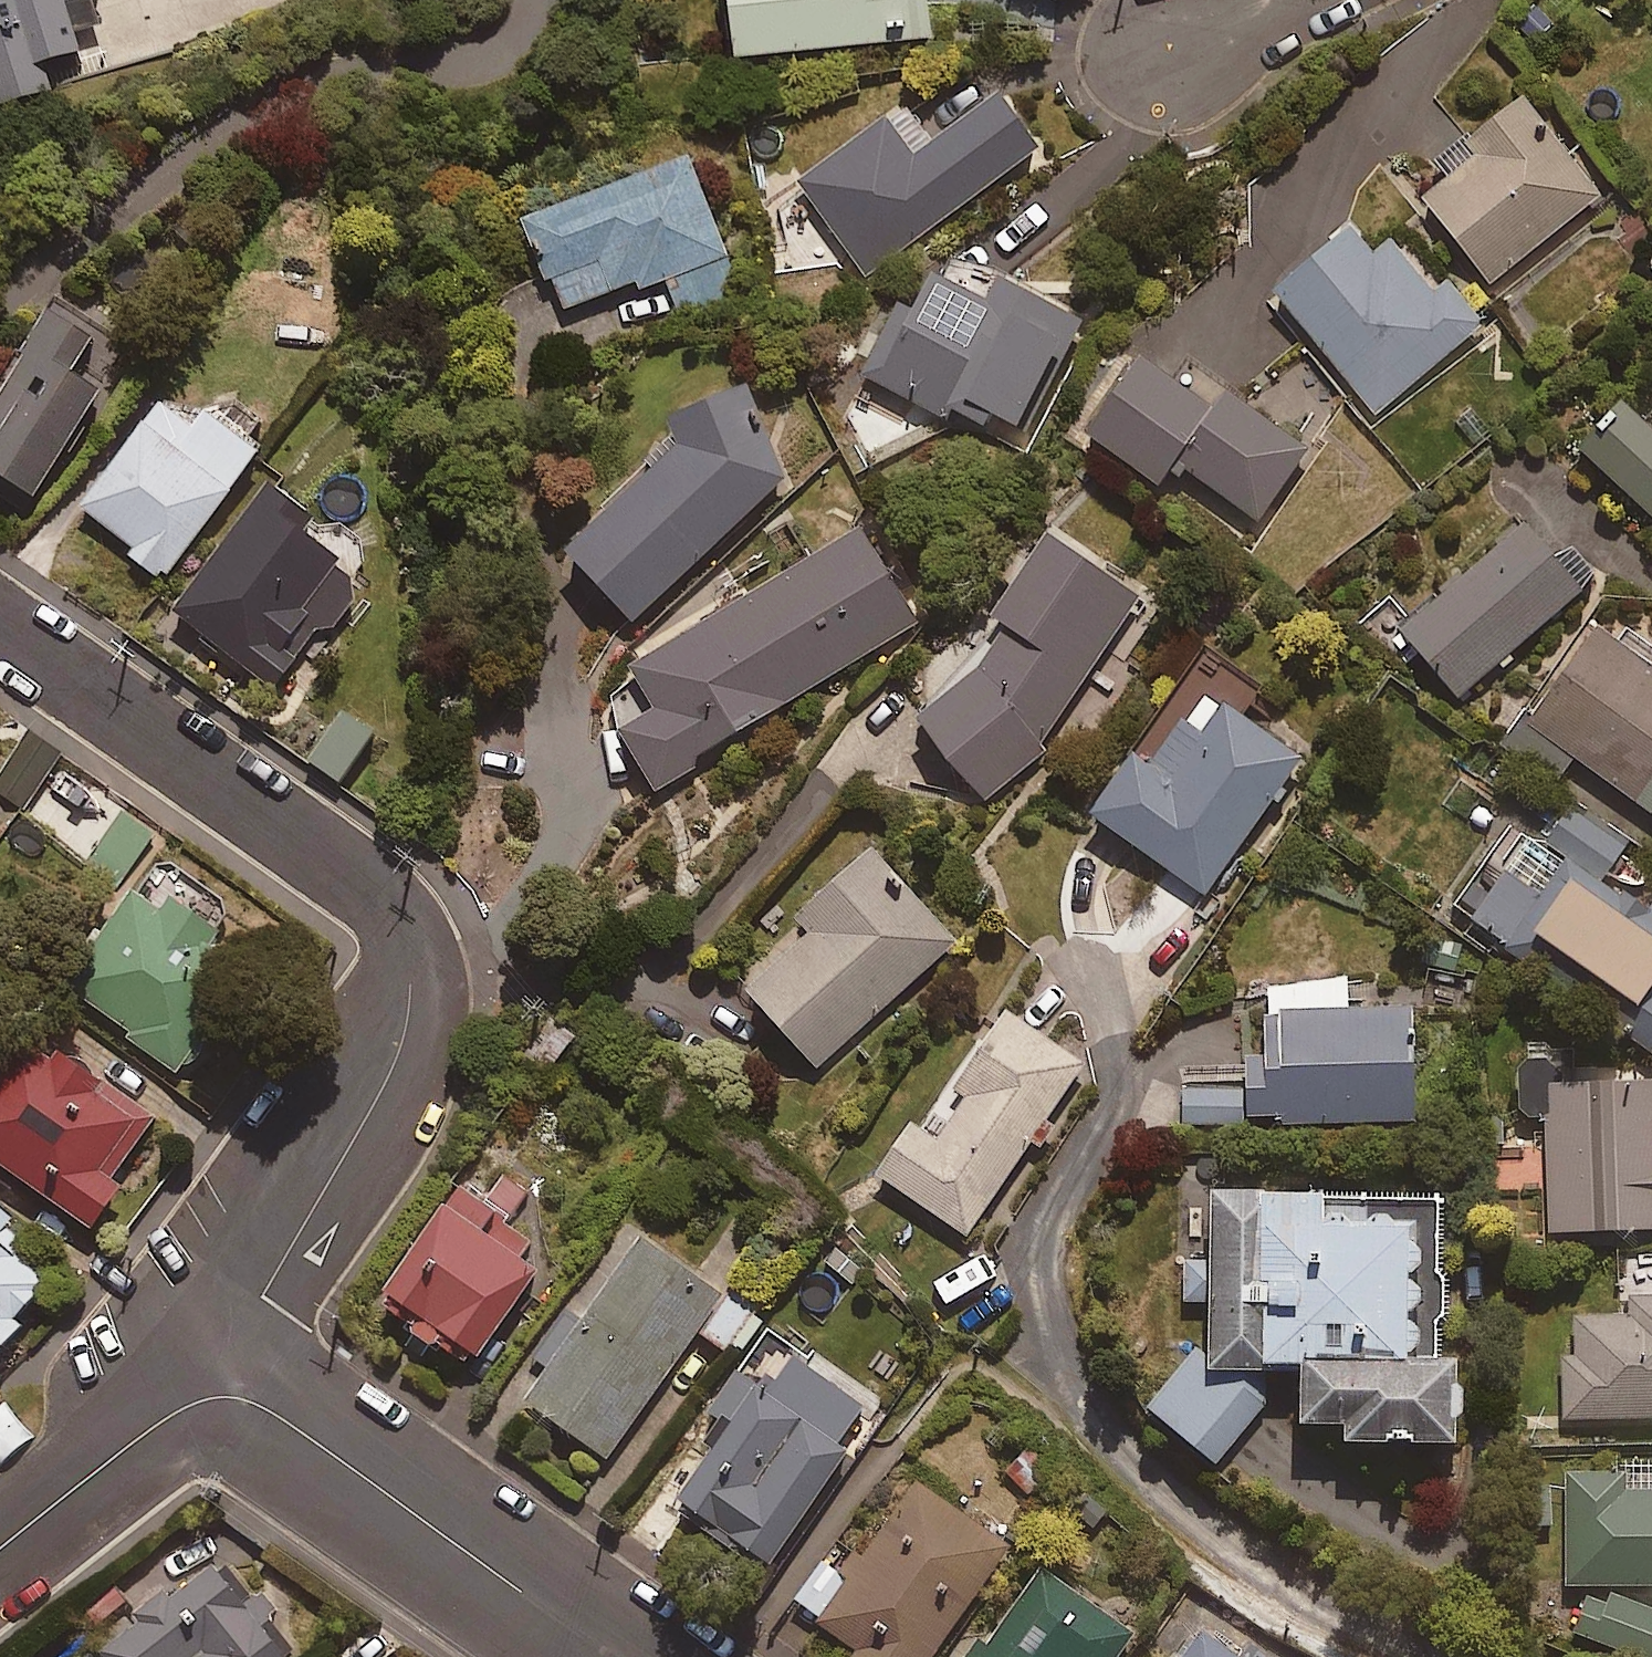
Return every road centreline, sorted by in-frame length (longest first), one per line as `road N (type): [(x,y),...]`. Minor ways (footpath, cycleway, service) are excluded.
road 1 (residential): [(0,634),(322,861),(361,908),(367,974),(347,1048),(207,1348)]
road 2 (residential): [(647,1656),(207,1348)]
road 3 (residential): [(207,1348),(0,1513)]

